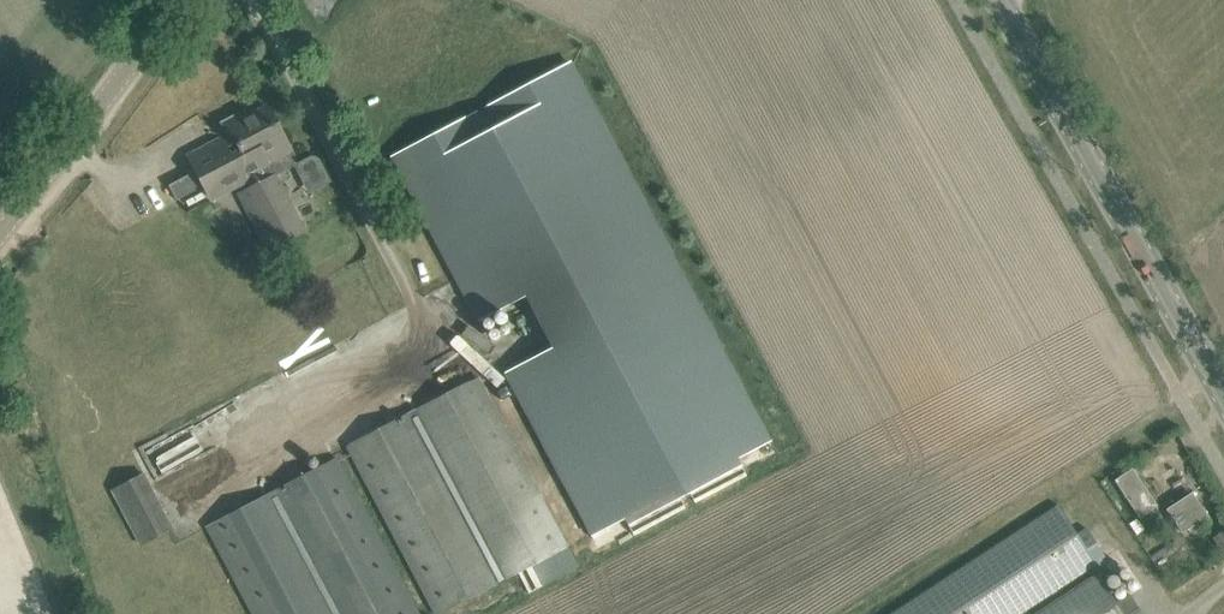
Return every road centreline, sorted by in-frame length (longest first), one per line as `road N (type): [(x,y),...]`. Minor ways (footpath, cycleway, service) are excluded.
road 1 (tertiary): [(1223,405),(995,0)]
road 2 (tertiary): [(0,231),(176,0)]

